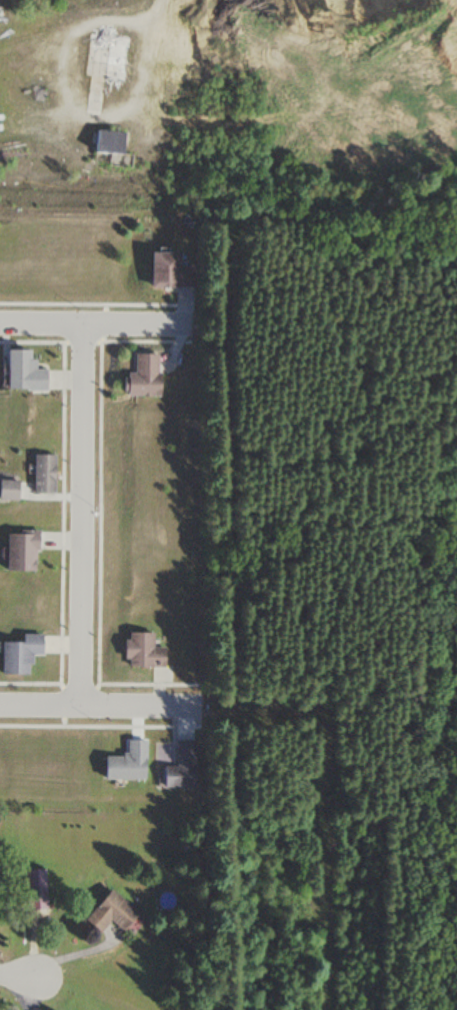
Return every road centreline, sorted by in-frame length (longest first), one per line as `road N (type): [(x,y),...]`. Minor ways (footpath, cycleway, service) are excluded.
road 1 (residential): [(84,322),(84,702)]
road 2 (residential): [(201,703),(0,702)]
road 3 (residential): [(192,322),(0,322)]

